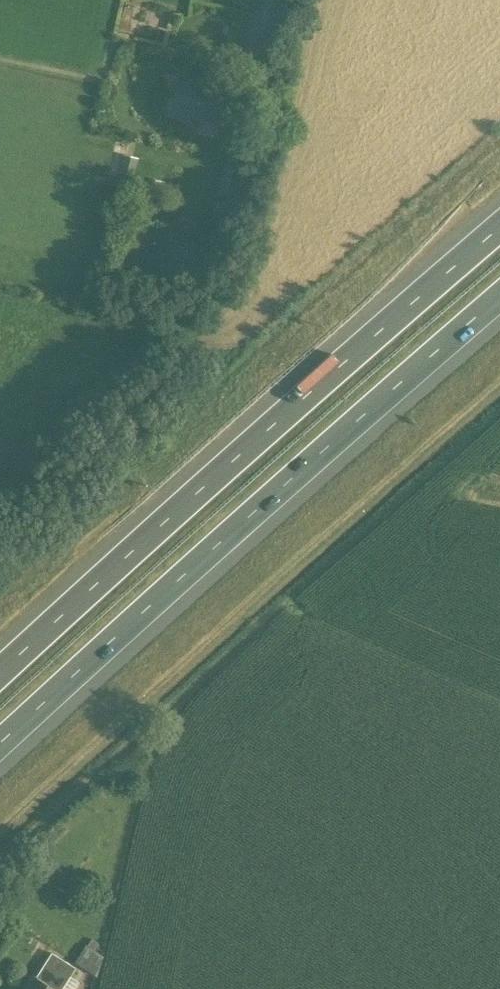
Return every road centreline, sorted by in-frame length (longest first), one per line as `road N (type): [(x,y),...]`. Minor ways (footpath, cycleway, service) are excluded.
road 1 (motorway): [(499,222),(0,673)]
road 2 (motorway): [(0,744),(499,297)]

